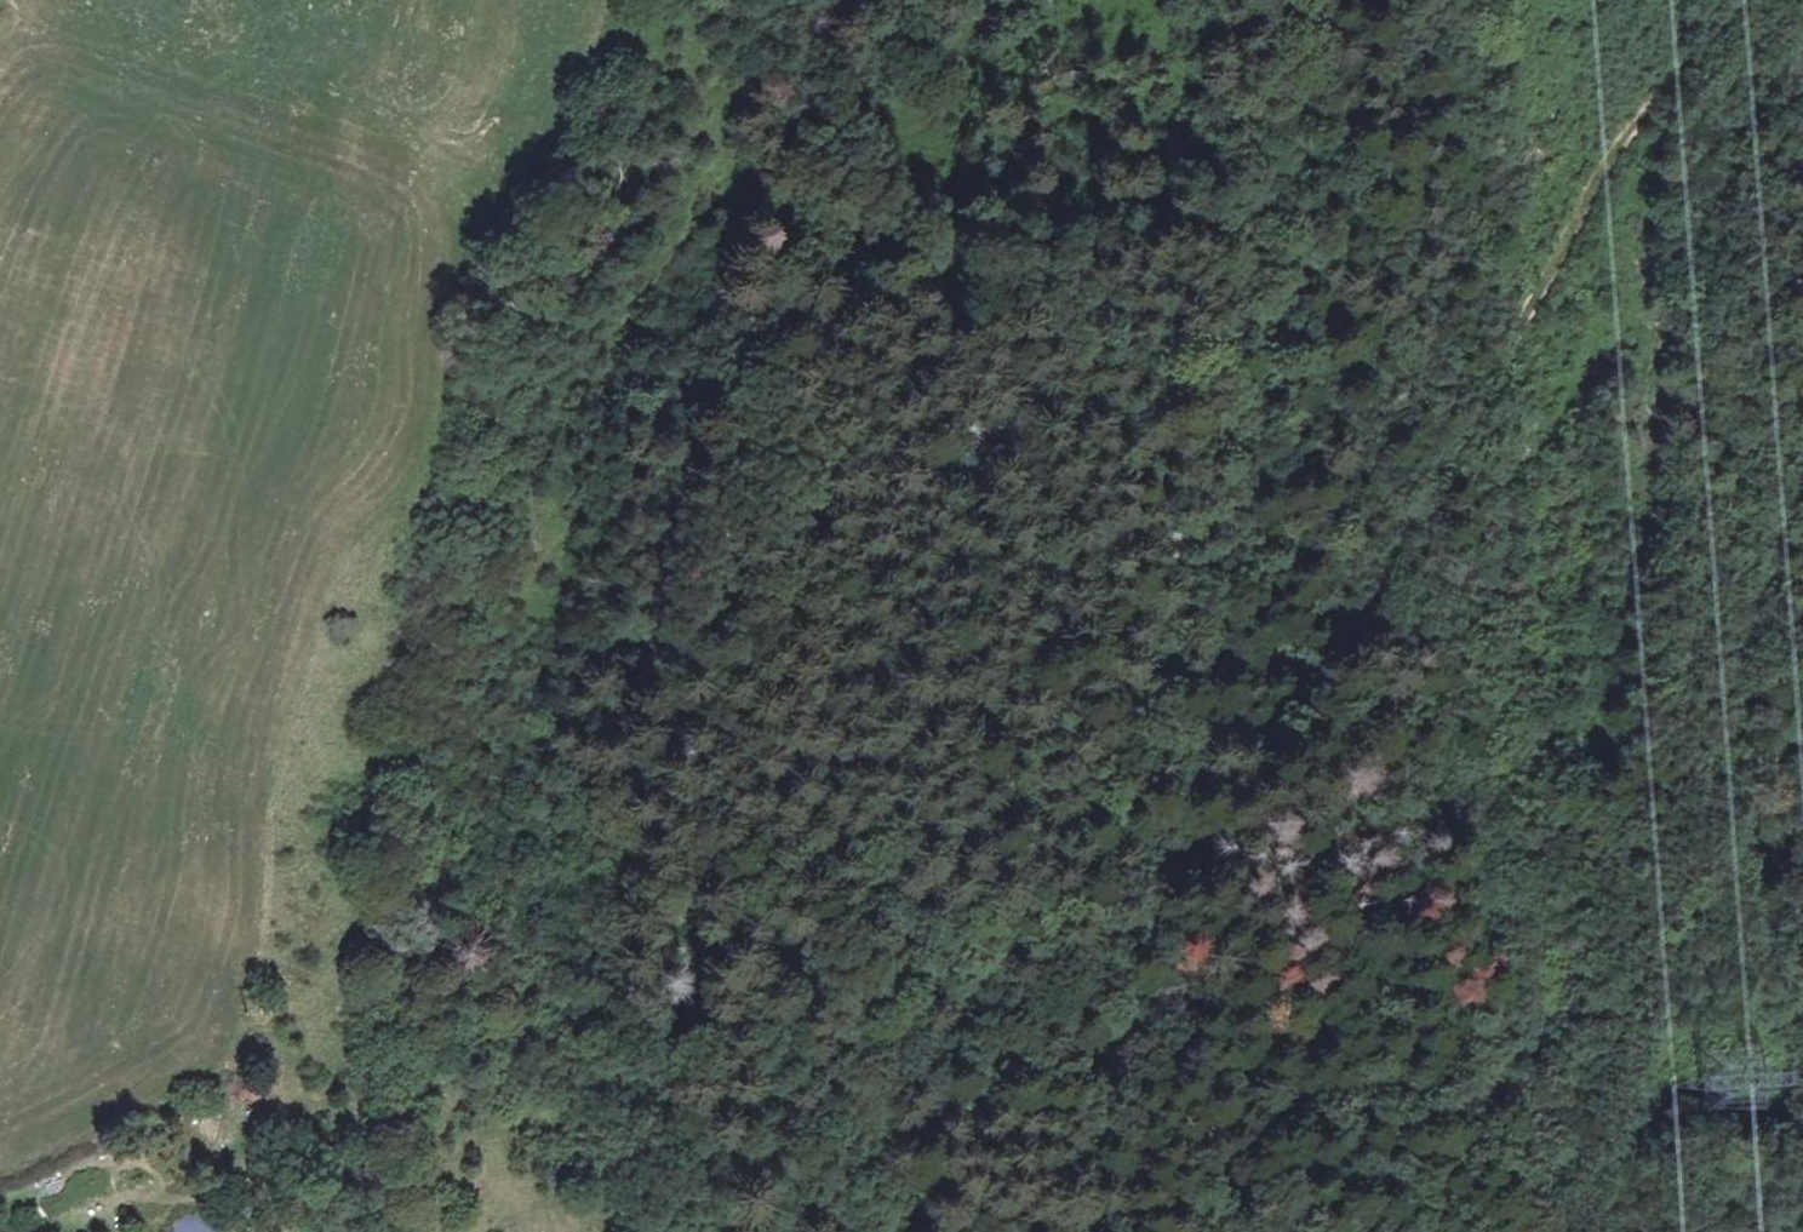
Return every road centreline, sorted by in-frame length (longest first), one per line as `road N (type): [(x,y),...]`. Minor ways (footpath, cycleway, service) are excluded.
road 1 (track): [(1733,0),(1611,165),(1480,398),(1405,506),(1235,797),(1172,880),(1121,913)]
road 2 (track): [(1121,913),(1191,741),(1205,630),(1263,352),(1296,0)]
road 3 (track): [(1121,913),(1123,1231)]

